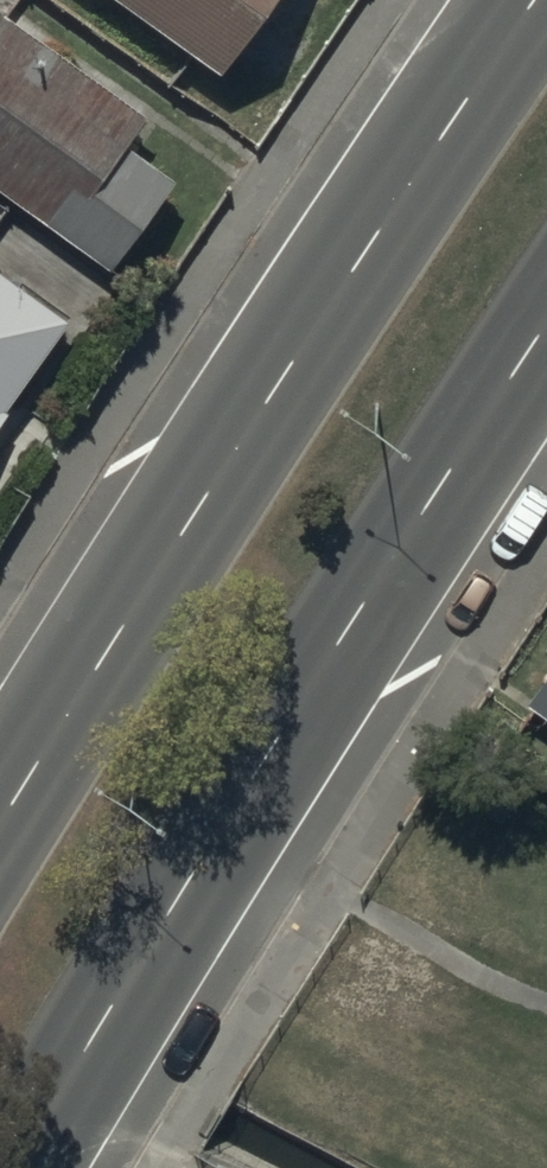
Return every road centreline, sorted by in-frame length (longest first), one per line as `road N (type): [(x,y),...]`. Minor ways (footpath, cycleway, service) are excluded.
road 1 (primary): [(546,324),(14,1167)]
road 2 (primary): [(0,826),(239,447),(536,0)]

